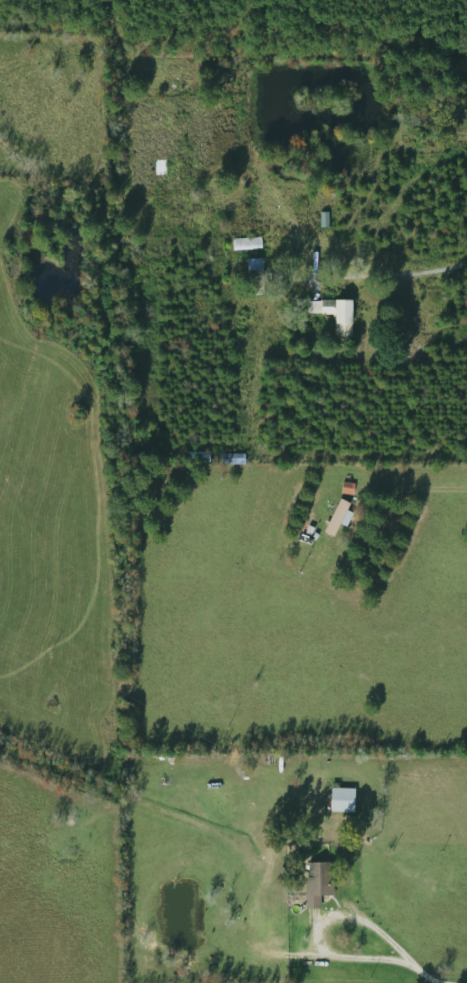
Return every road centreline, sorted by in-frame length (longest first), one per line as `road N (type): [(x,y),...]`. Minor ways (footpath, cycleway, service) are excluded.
road 1 (residential): [(466,262),(340,280)]
road 2 (residential): [(436,982),(391,961),(321,957)]

